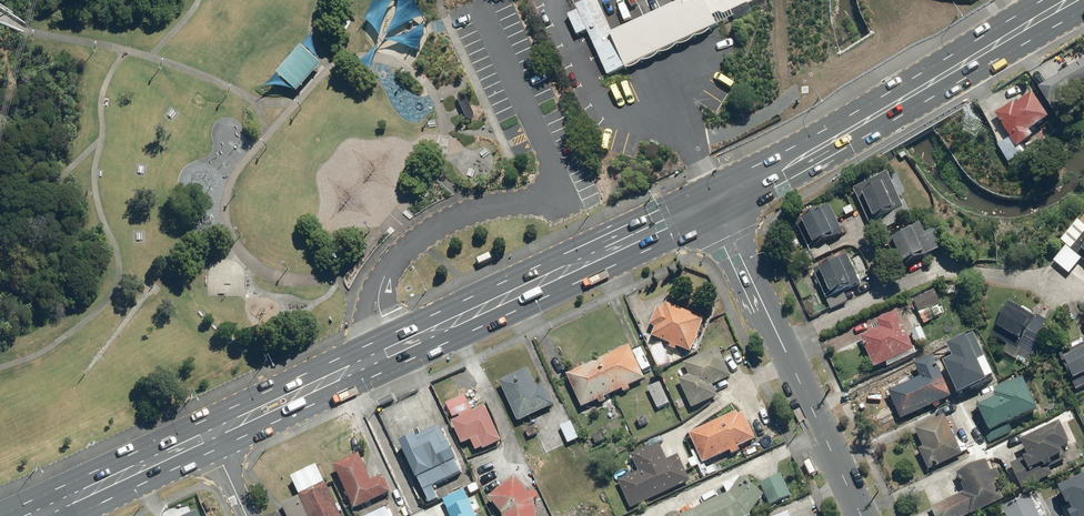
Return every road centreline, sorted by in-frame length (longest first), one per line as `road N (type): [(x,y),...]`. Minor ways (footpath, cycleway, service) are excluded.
road 1 (primary): [(714,200),(212,435)]
road 2 (primary): [(1066,0),(714,200)]
road 3 (tertiary): [(861,515),(714,200)]
road 4 (primary): [(212,435),(47,512)]

